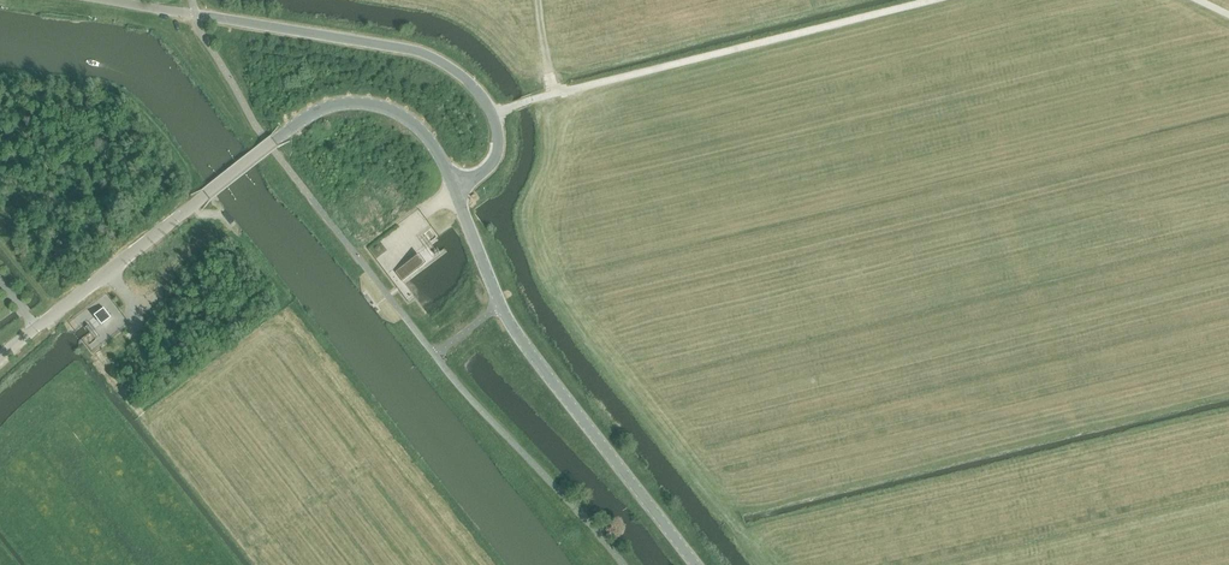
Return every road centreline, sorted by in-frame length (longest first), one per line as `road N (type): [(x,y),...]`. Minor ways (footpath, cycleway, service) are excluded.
road 1 (unclassified): [(98,0),(420,52),(450,66),(479,91),(499,139),(480,176),(453,190)]
road 2 (track): [(493,114),(937,0)]
road 3 (tertiary): [(696,564),(515,332),(453,190)]
road 4 (tertiary): [(0,357),(275,142)]
road 5 (tertiary): [(453,190),(427,137),(405,116),(375,104),(327,107),(275,142)]

